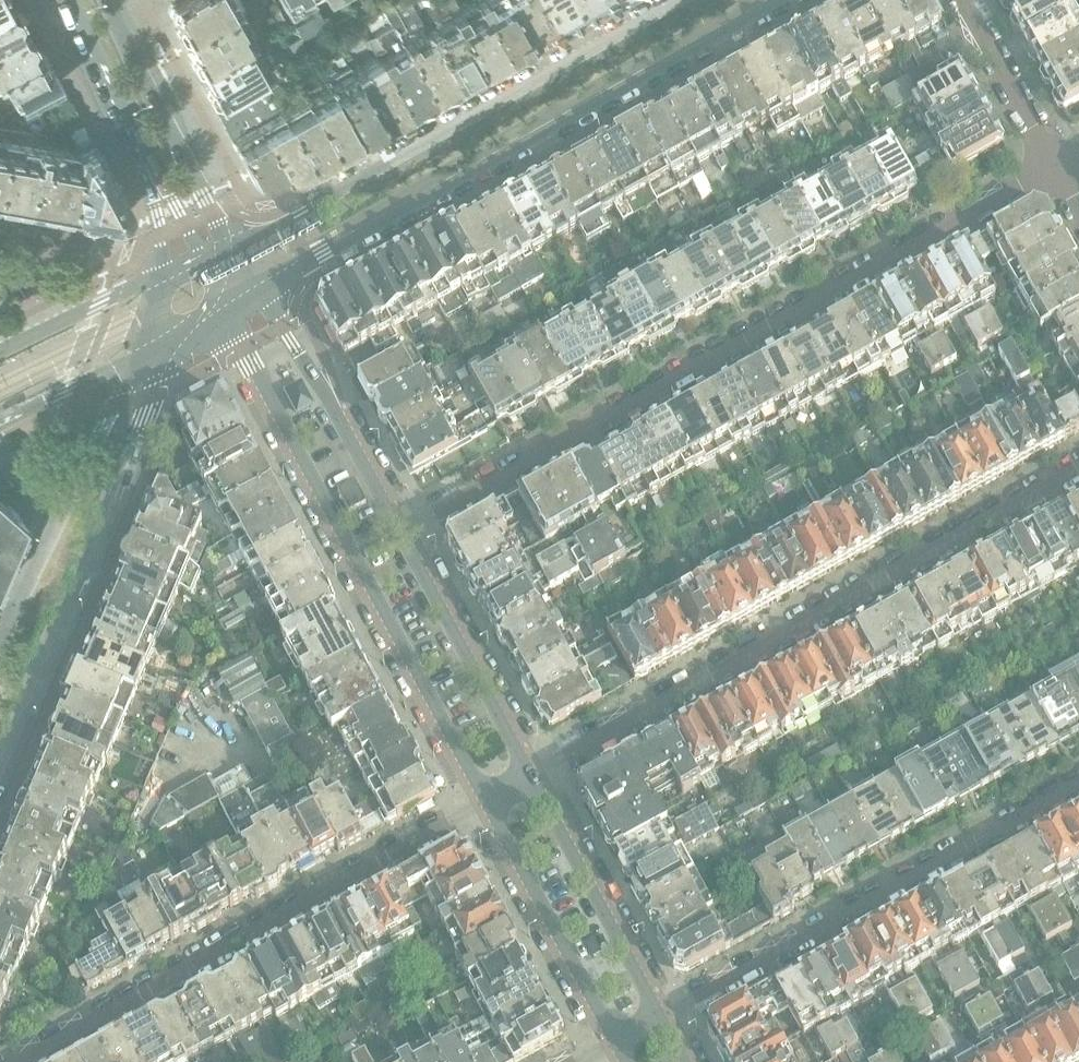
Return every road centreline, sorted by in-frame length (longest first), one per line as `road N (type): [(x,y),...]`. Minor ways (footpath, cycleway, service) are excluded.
road 1 (residential): [(1057,167),(405,532)]
road 2 (residential): [(1078,470),(533,775)]
road 3 (tertiary): [(269,286),(781,0)]
road 4 (tertiary): [(226,314),(479,804)]
road 5 (residential): [(479,804),(18,1061)]
road 6 (tertiary): [(680,0),(234,243)]
road 7 (residential): [(661,1015),(1078,783)]
road 8 (tertiary): [(0,758),(185,337)]
road 9 (tertiary): [(405,532),(284,327),(269,286)]
road 10 (tertiary): [(533,775),(405,532)]
road 11 (tertiary): [(479,804),(608,1045)]
road 12 (tertiary): [(661,1015),(533,775)]
road 13 (tertiary): [(234,243),(113,8)]
road 14 (residential): [(961,0),(1057,167)]
road 15 (tertiary): [(68,0),(150,174)]
road 16 (tertiary): [(155,276),(0,353)]
road 17 (residential): [(155,276),(143,254),(0,229)]
road 18 (tertiary): [(128,365),(54,516)]
road 19 (tertiary): [(0,427),(128,365)]
road 20 (tertiary): [(54,516),(0,639)]

